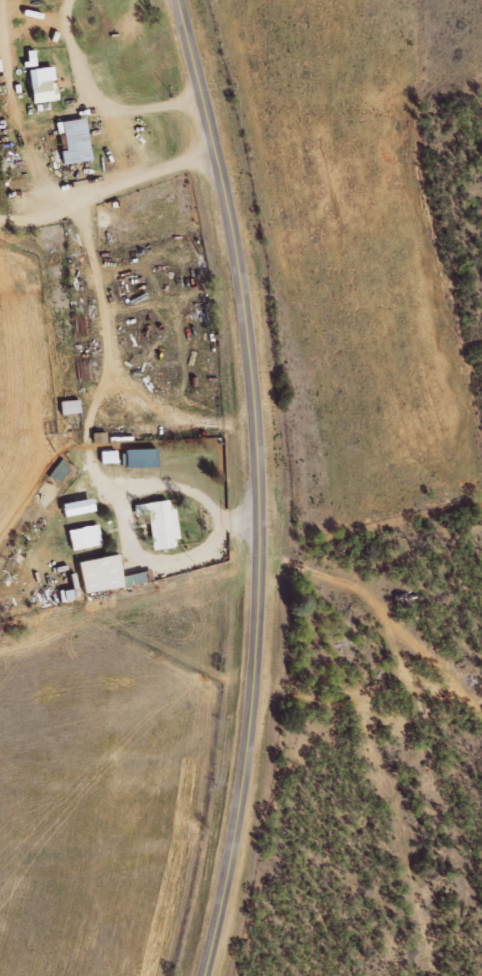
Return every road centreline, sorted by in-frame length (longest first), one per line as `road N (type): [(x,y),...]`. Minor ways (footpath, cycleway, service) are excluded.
road 1 (secondary): [(179,0),(244,307),(257,462),(250,726),(205,975)]
road 2 (residential): [(259,595),(286,576),(481,524)]

